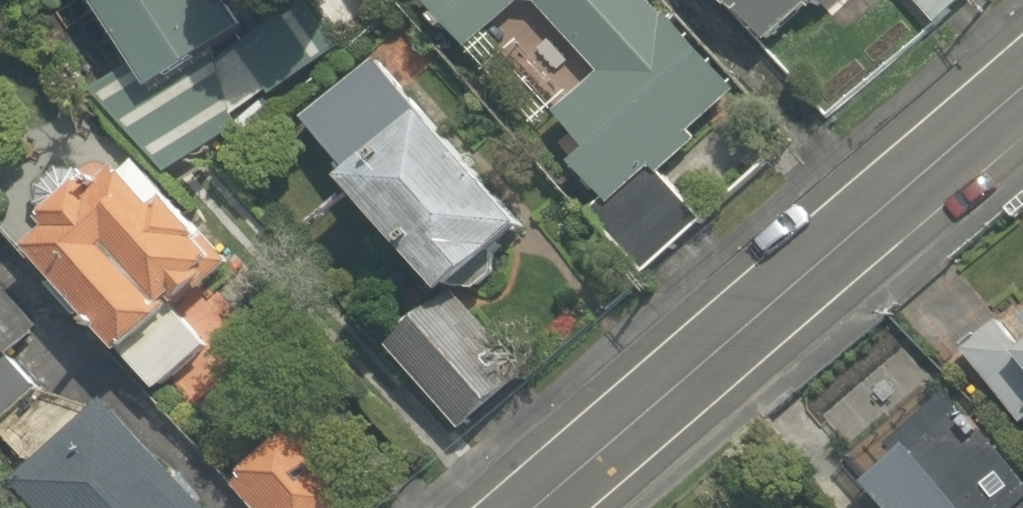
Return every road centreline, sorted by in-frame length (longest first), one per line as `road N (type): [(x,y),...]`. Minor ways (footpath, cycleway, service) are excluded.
road 1 (residential): [(1022,100),(543,507)]

